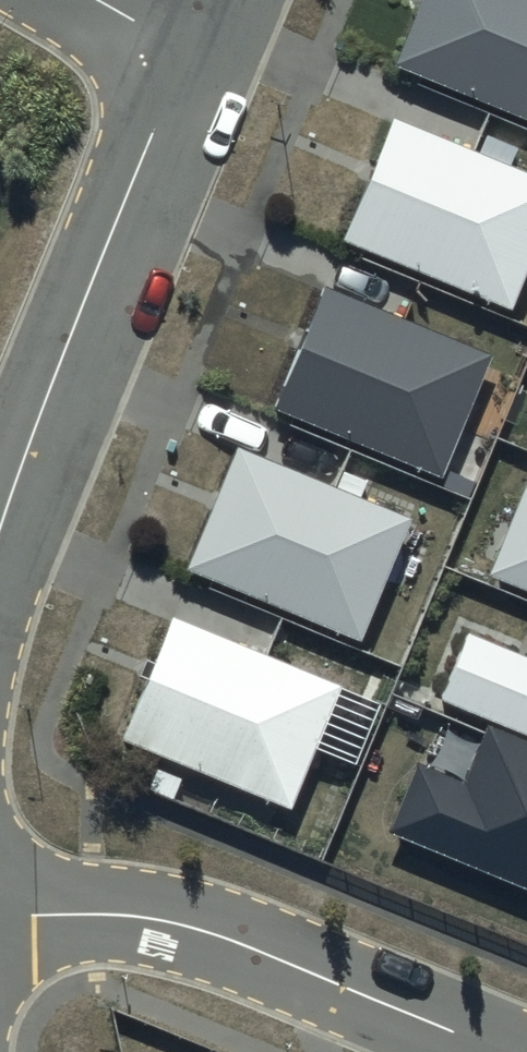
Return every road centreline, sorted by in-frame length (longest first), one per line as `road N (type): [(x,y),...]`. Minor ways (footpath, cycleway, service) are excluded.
road 1 (residential): [(510,1051),(244,942),(164,918),(93,913),(0,920)]
road 2 (residential): [(0,498),(196,30)]

